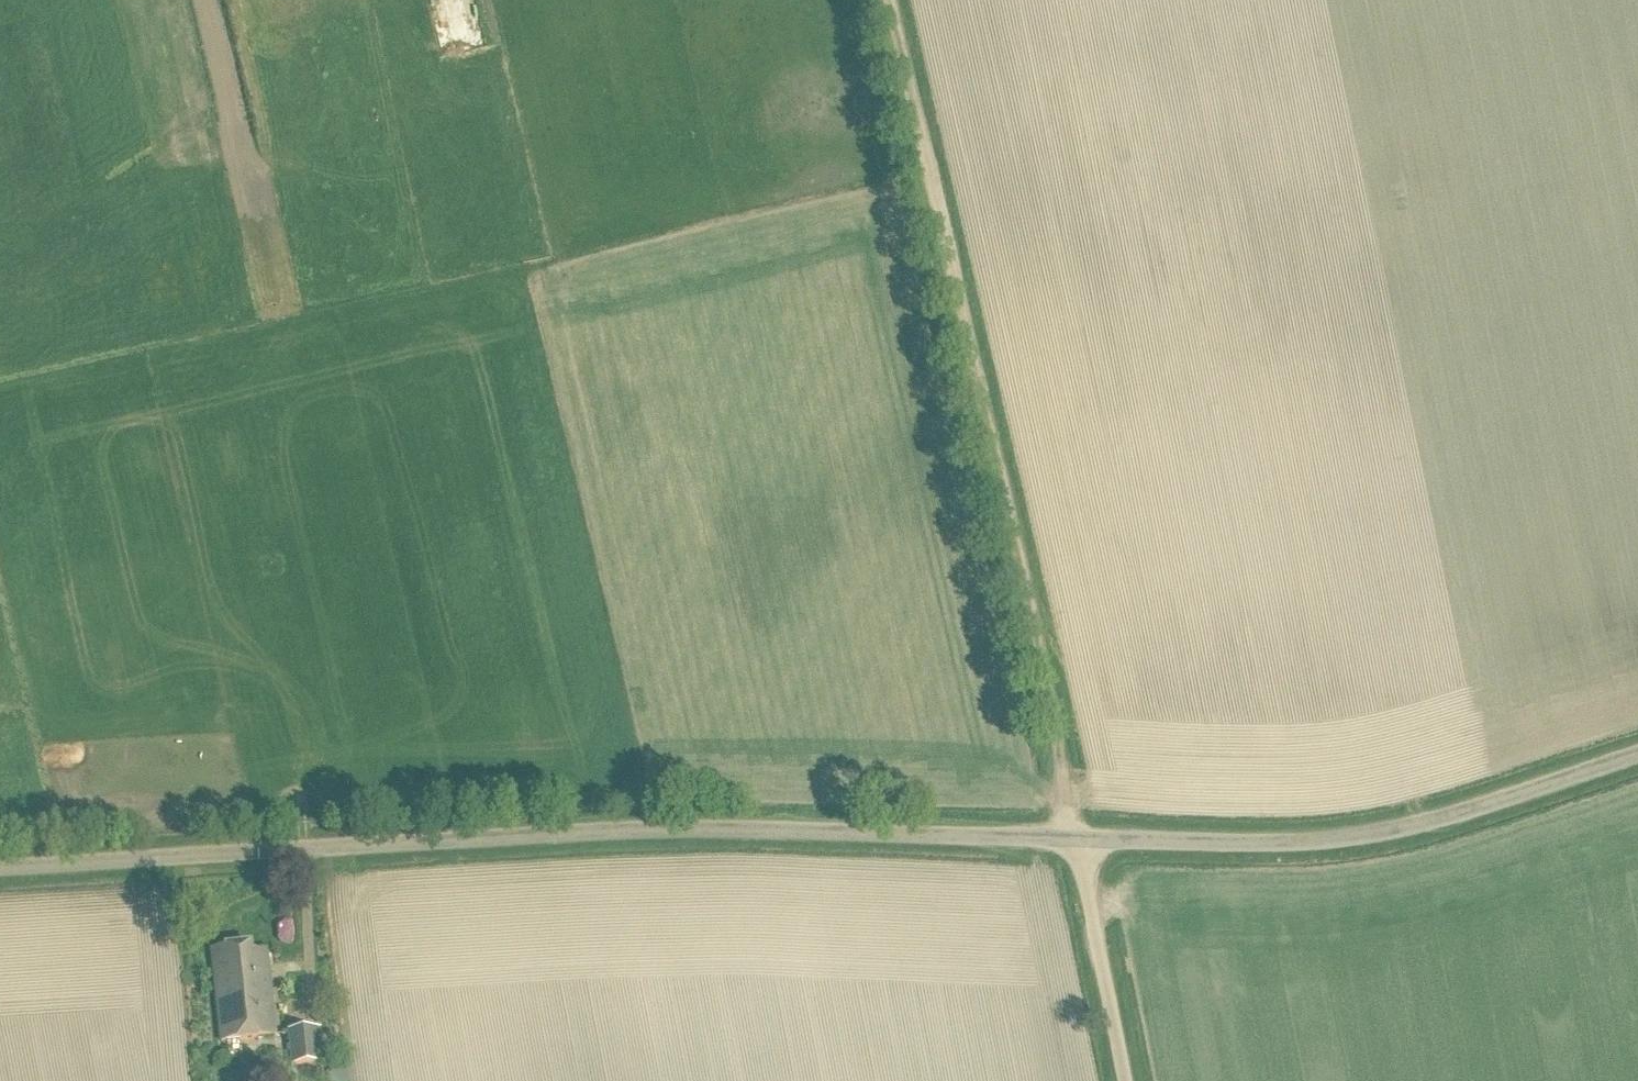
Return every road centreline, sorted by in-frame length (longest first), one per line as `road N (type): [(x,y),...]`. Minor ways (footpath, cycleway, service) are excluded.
road 1 (tertiary): [(0,869),(639,829),(1071,841)]
road 2 (track): [(1071,841),(884,0)]
road 3 (tertiary): [(1637,758),(1446,822),(1336,847),(1071,841)]
road 4 (unclassified): [(1125,1080),(1071,841)]

